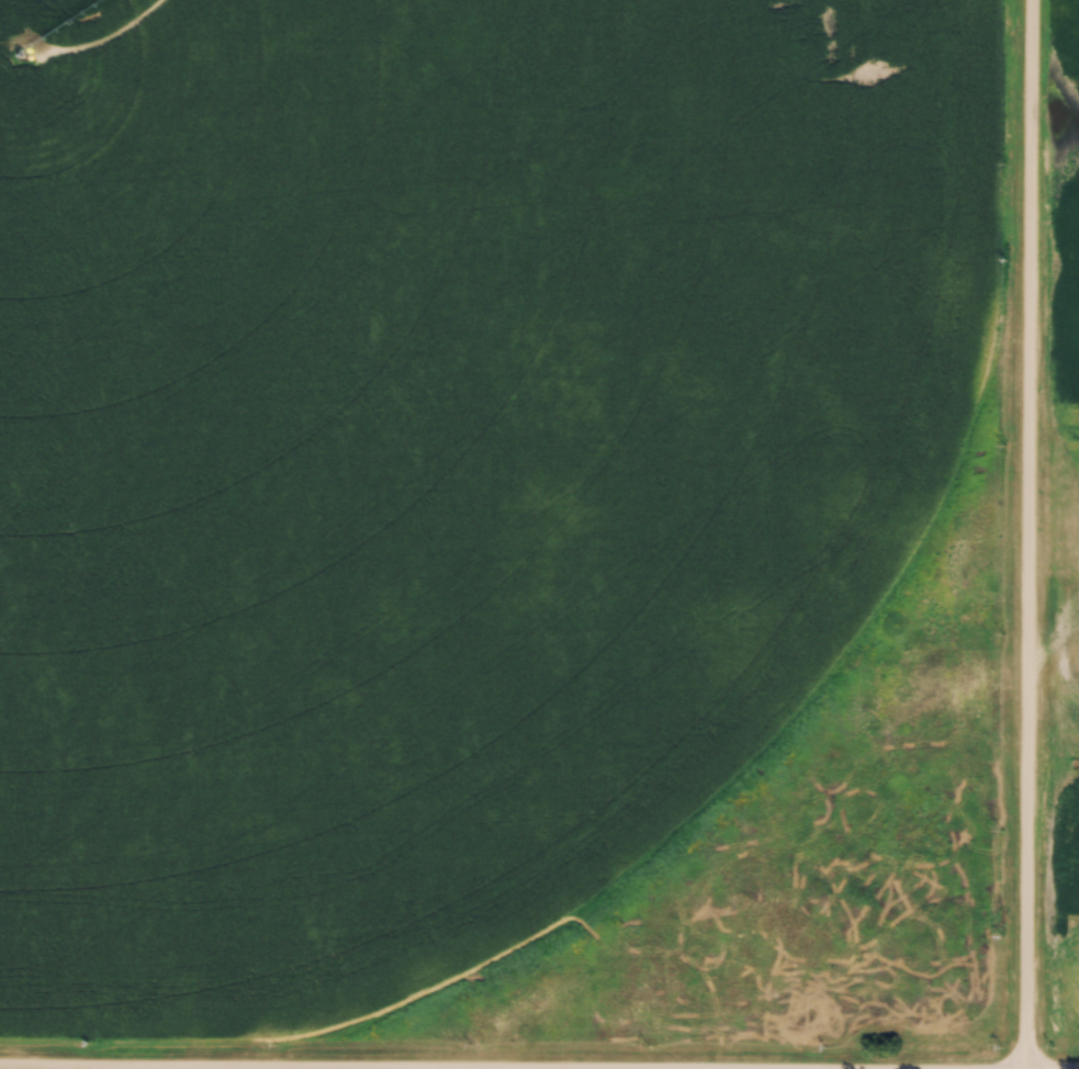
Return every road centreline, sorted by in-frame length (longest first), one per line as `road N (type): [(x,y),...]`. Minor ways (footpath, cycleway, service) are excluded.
road 1 (residential): [(1025,1068),(1031,0)]

